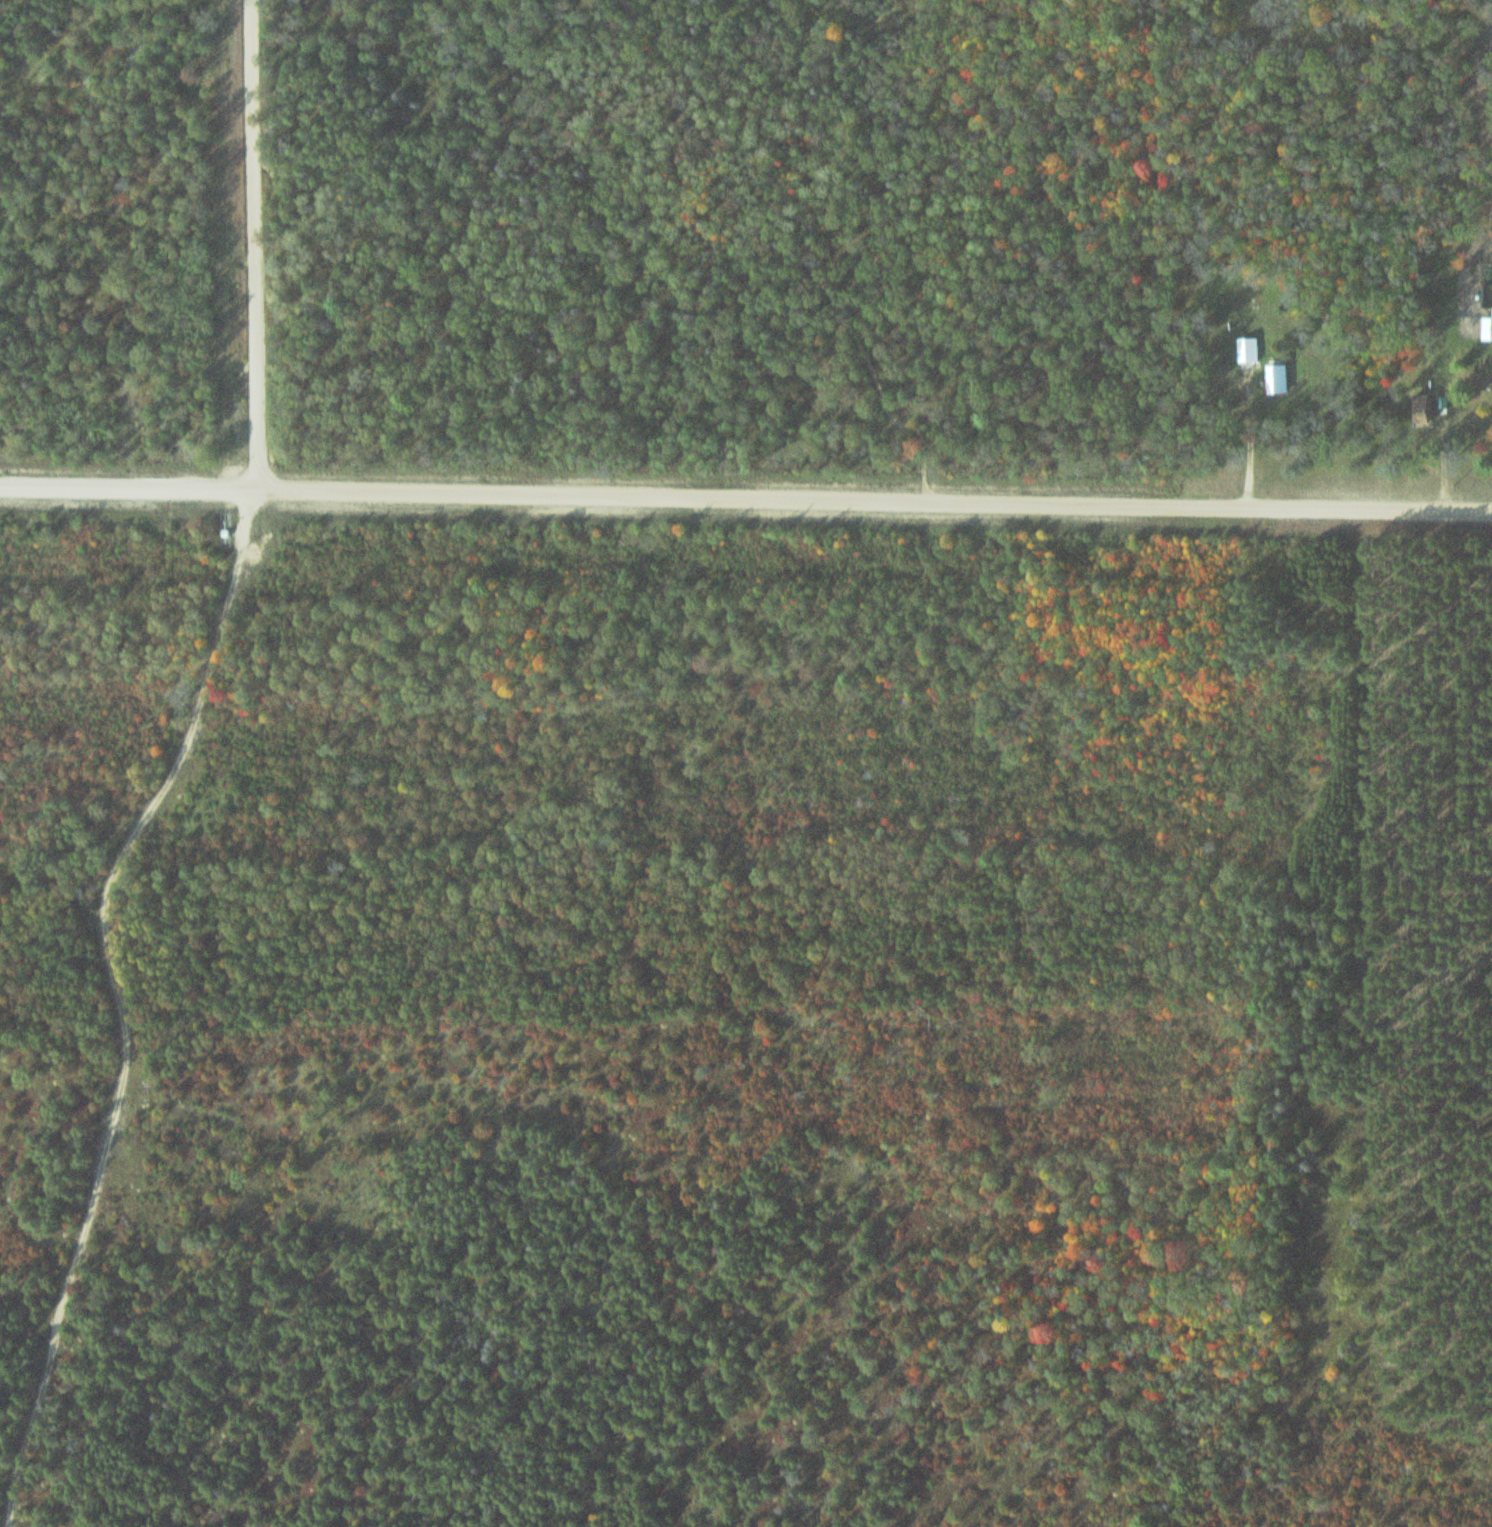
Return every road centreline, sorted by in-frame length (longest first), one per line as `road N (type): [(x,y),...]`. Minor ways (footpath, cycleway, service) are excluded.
road 1 (residential): [(0,483),(1491,509)]
road 2 (residential): [(264,487),(258,0)]

